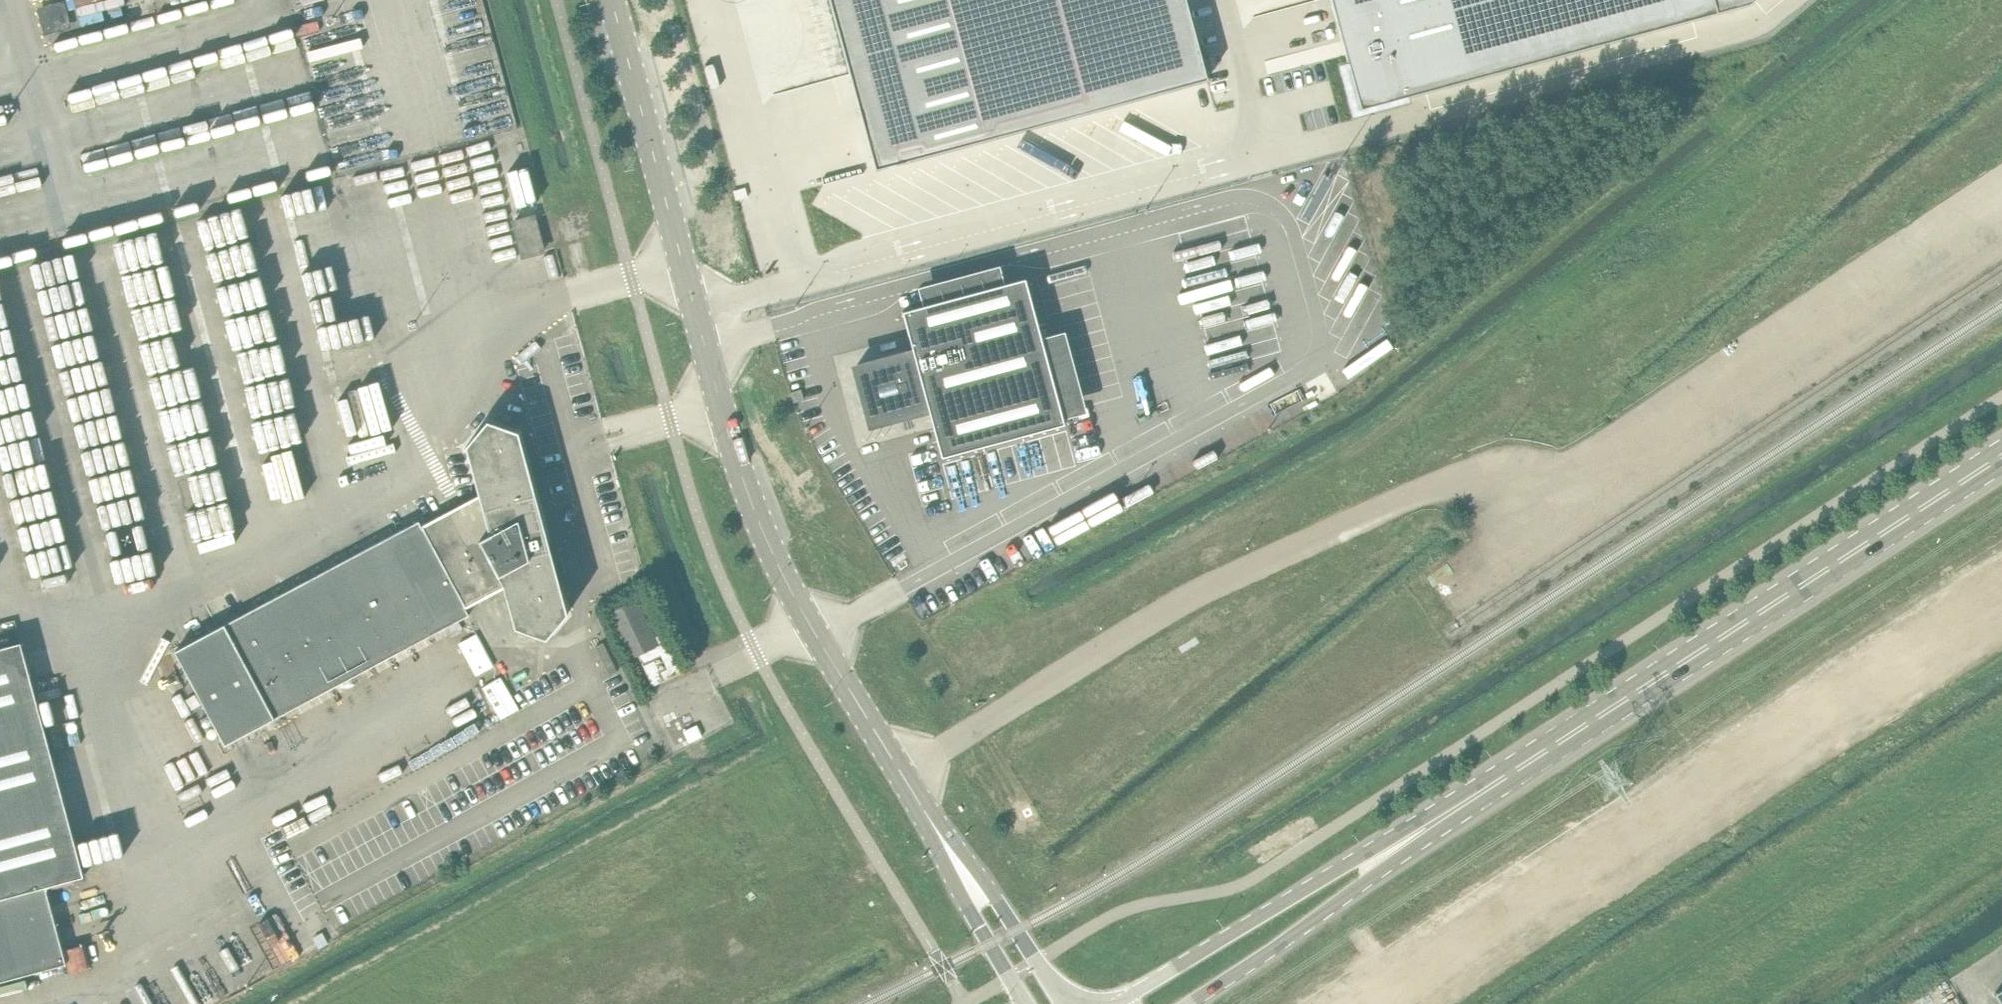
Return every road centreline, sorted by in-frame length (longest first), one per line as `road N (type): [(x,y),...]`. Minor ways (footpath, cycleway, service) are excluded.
road 1 (unclassified): [(1045,1003),(775,575),(732,468),(613,0)]
road 2 (tertiary): [(1565,735),(1117,1003)]
road 3 (tertiary): [(1565,735),(2001,448)]
road 4 (tertiary): [(1189,1003),(1482,802),(1565,735)]

